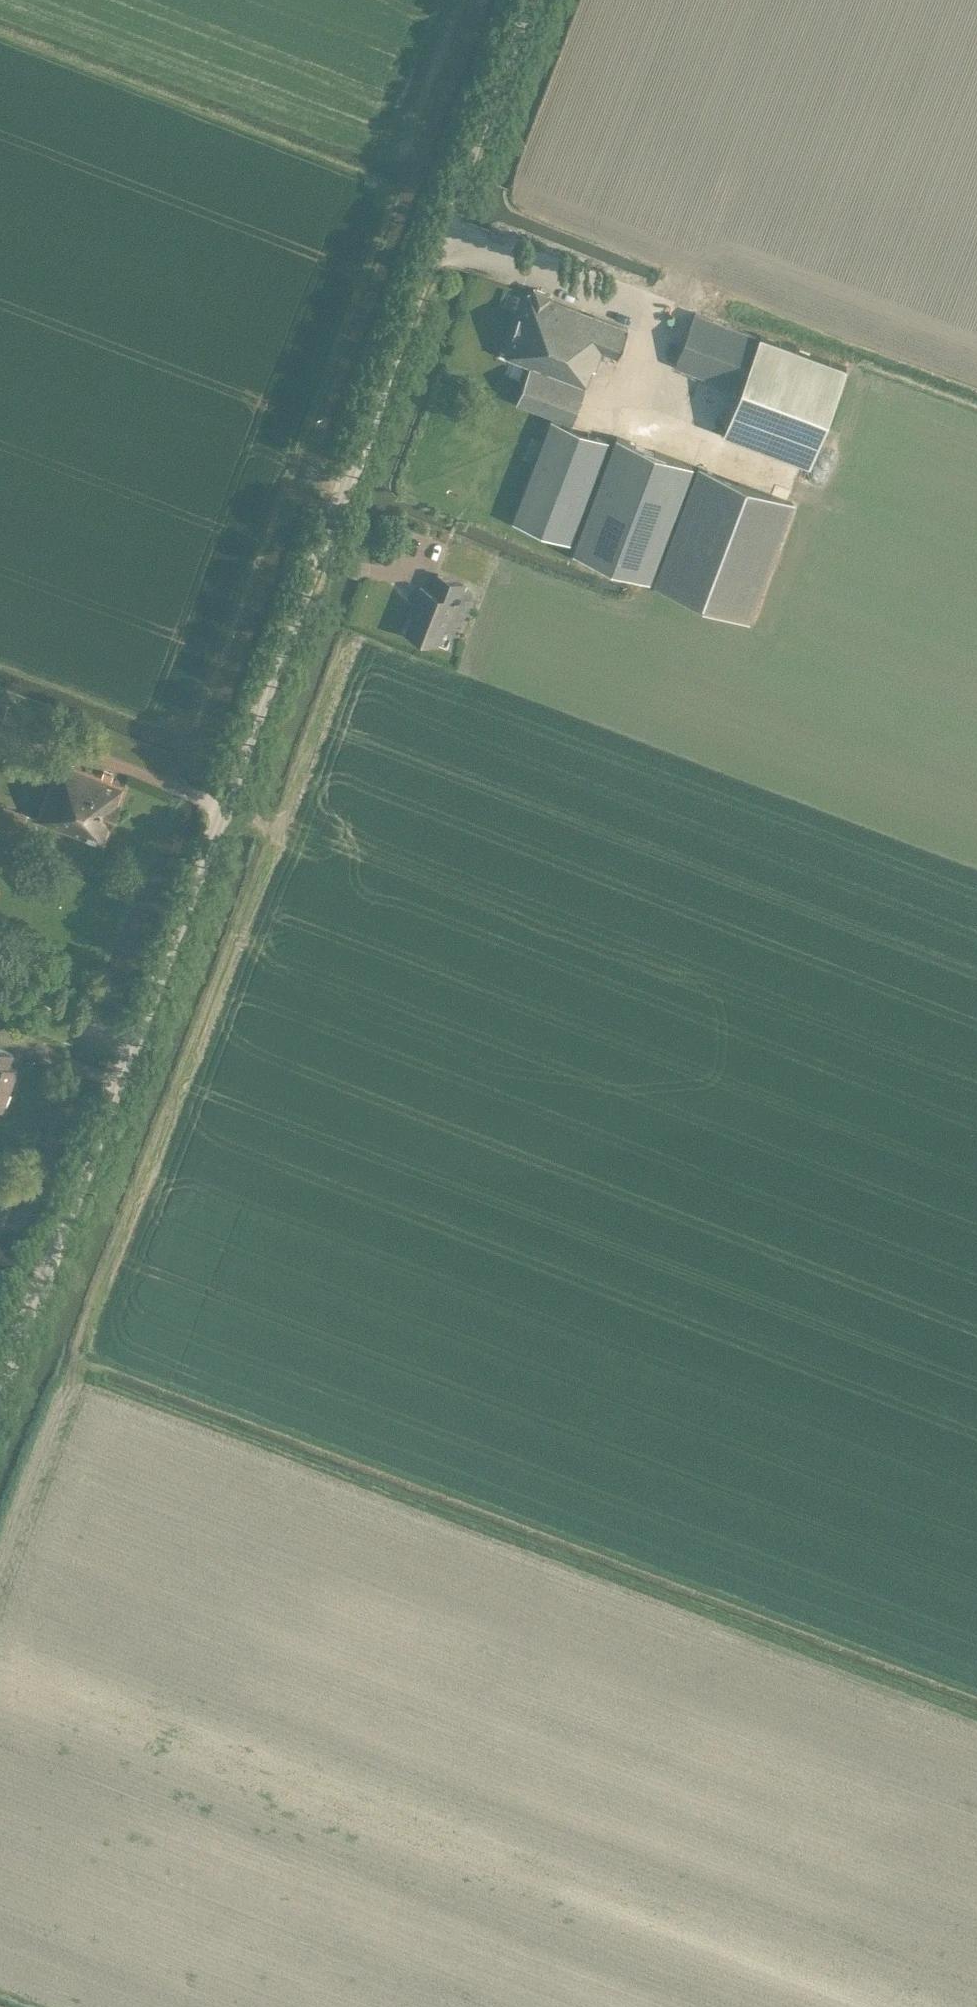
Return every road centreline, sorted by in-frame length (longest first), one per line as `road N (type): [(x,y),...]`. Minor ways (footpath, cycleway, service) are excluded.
road 1 (unclassified): [(0,1383),(526,0)]

